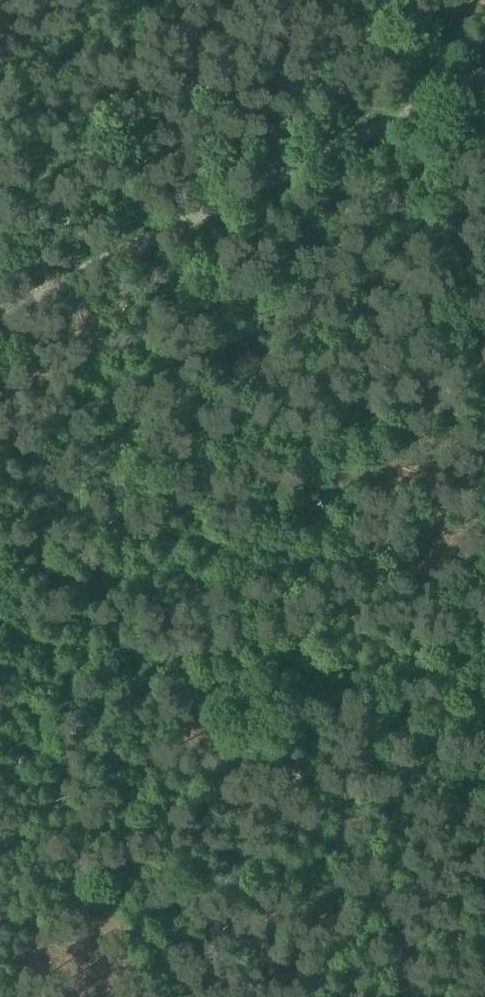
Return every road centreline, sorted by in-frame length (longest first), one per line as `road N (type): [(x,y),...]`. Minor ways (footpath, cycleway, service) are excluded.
road 1 (unclassified): [(0,323),(113,271),(484,68)]

